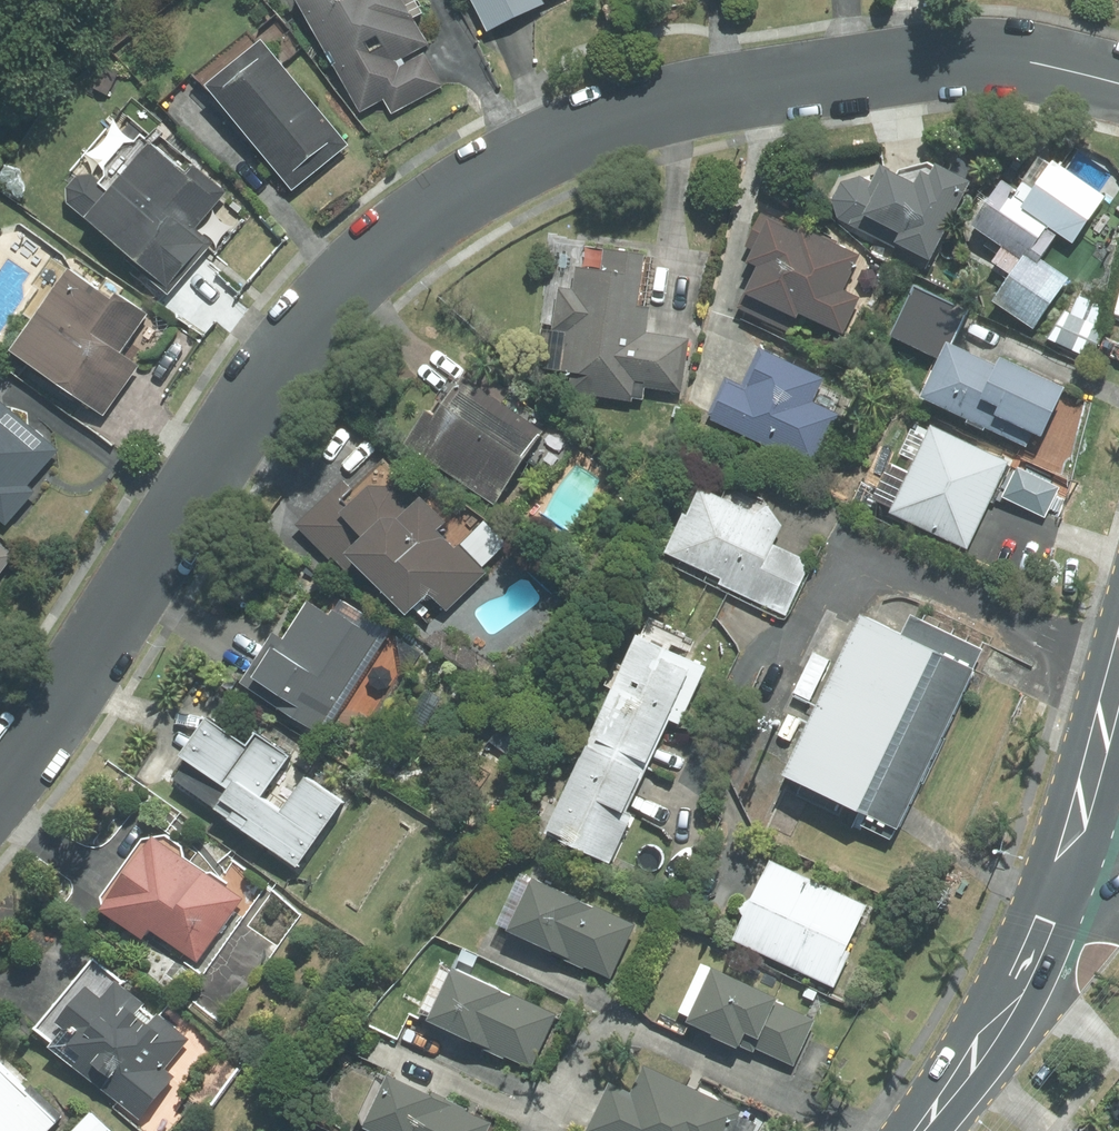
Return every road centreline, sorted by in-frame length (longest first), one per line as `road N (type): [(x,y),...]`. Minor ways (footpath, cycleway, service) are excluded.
road 1 (residential): [(0,785),(274,367),(327,299),(401,234),(484,179),(568,132),(637,110),(901,60),(1019,61),(1118,85)]
road 2 (secondary): [(918,1130),(1022,977),(1051,899)]
road 3 (secondary): [(1063,866),(1118,663)]

